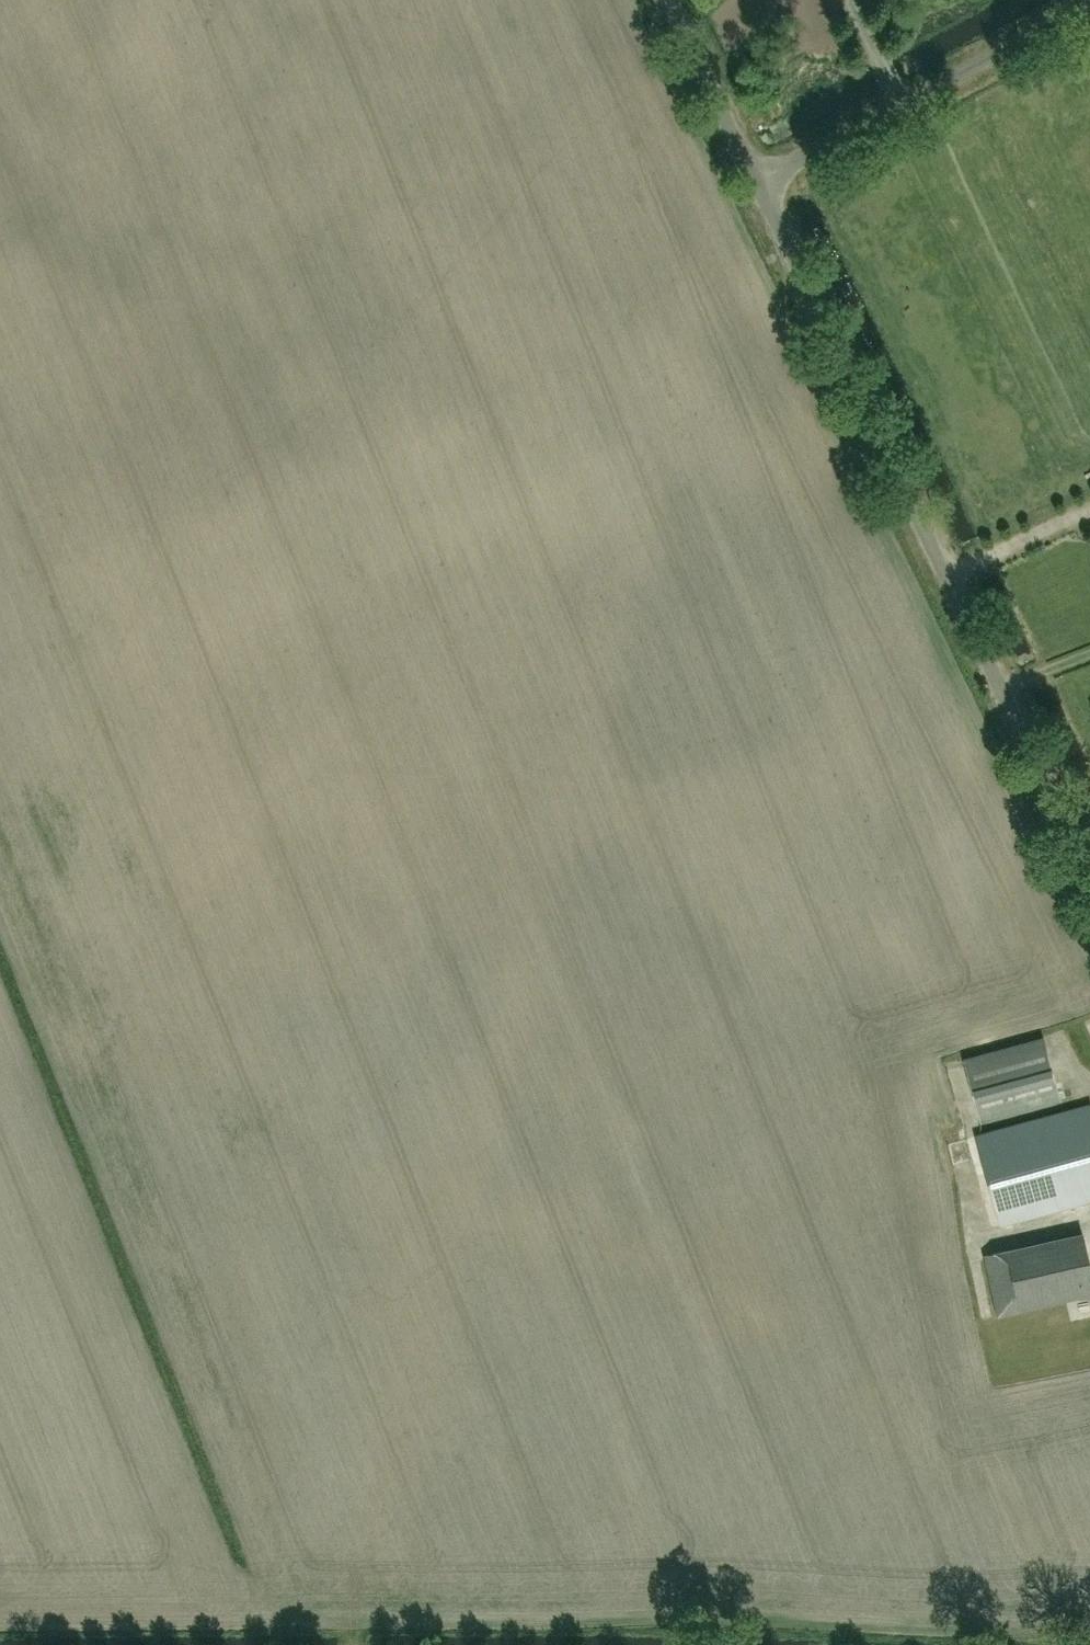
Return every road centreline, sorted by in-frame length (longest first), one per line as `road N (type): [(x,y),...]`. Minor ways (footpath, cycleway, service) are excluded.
road 1 (unclassified): [(1089,855),(757,184)]
road 2 (unclassified): [(757,184),(1089,4)]
road 3 (unclassified): [(757,184),(668,0)]

